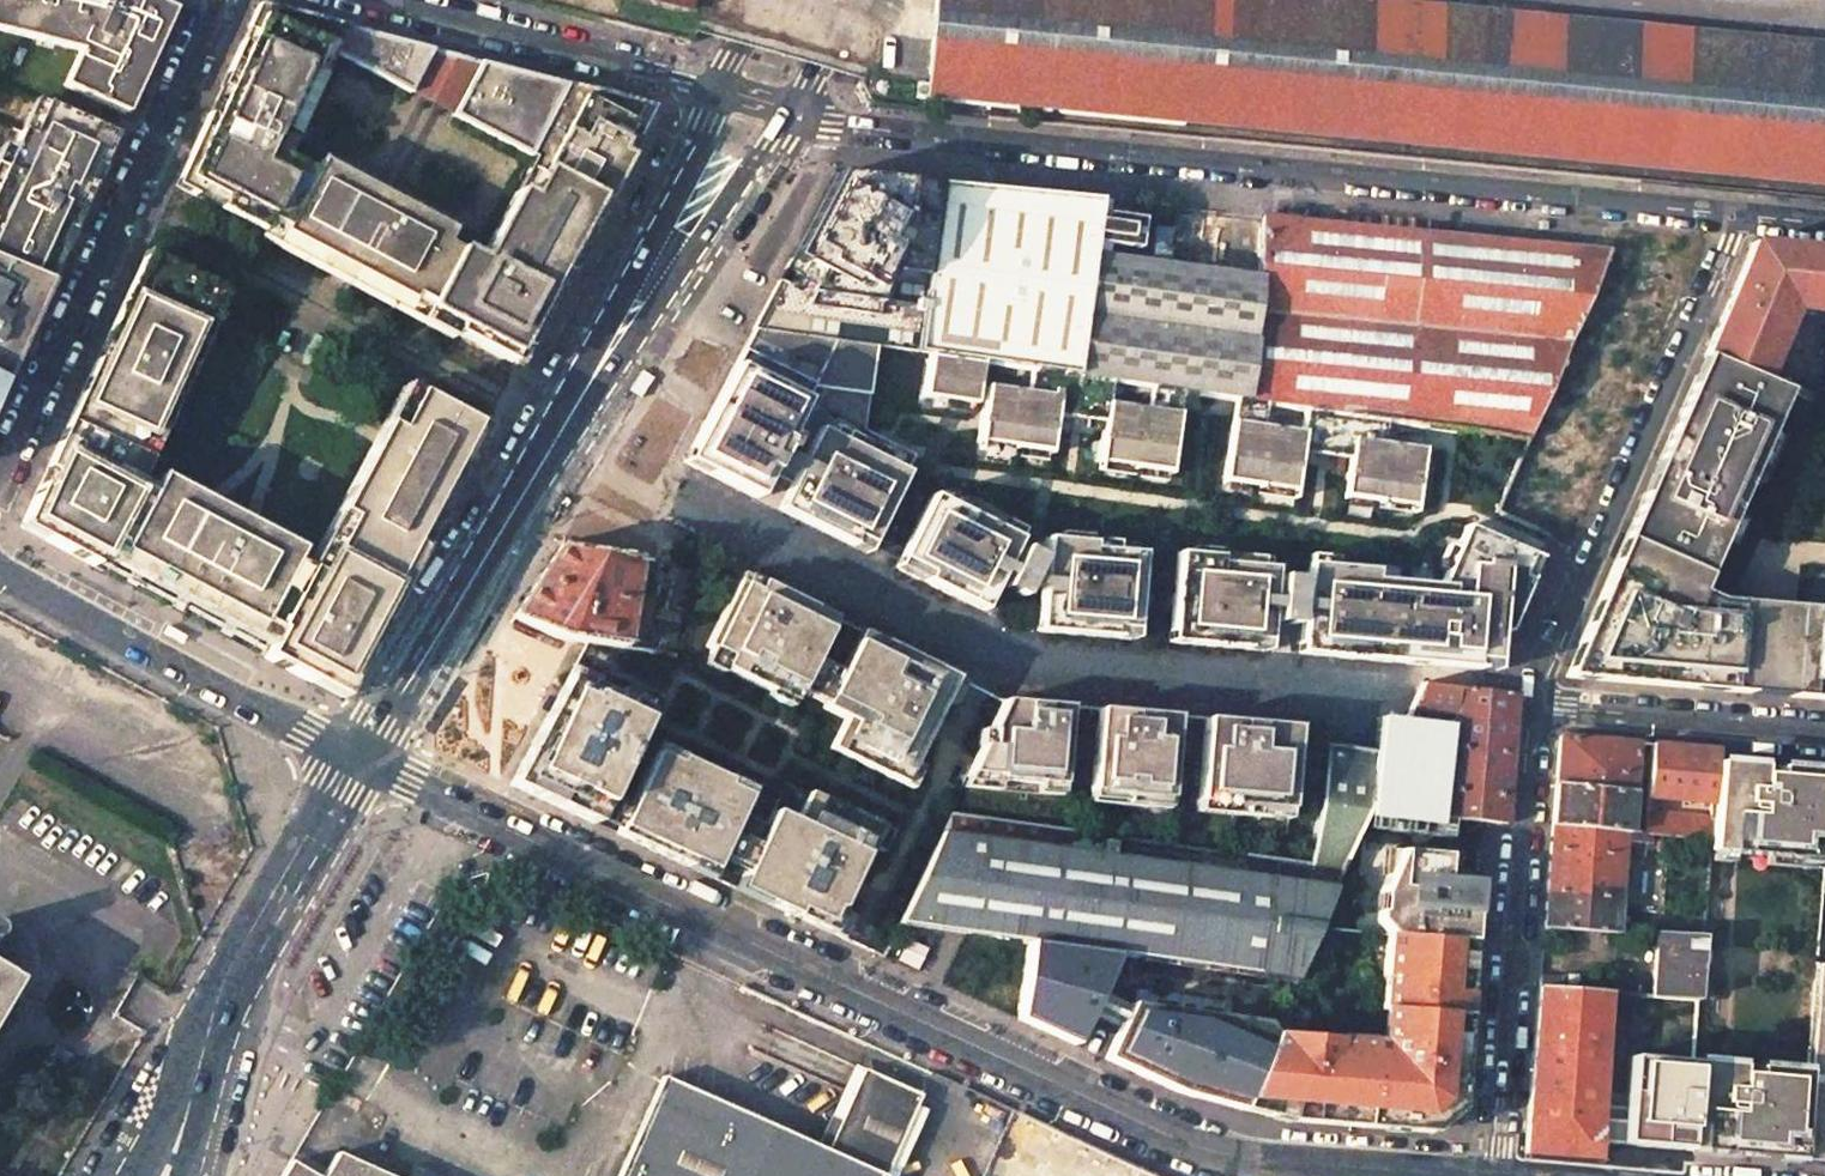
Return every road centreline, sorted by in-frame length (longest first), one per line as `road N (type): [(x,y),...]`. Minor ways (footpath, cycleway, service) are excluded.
road 1 (unclassified): [(360,756),(1229,1169),(1340,1175)]
road 2 (residential): [(1740,210),(834,123),(787,109)]
road 3 (residential): [(562,430),(993,655),(1365,698)]
road 4 (residential): [(1740,210),(1533,704)]
road 5 (unclassified): [(0,483),(212,0)]
road 6 (residential): [(1499,1175),(1533,704)]
road 7 (tertiary): [(157,1175),(237,963),(360,756)]
road 8 (unclassified): [(0,570),(360,756)]
road 9 (tertiary): [(360,756),(562,430)]
road 10 (residential): [(376,0),(718,90)]
road 11 (residential): [(1533,704),(1824,727)]
road 12 (tertiary): [(645,289),(770,144),(787,109)]
road 13 (tertiary): [(718,90),(645,289)]
road 14 (tertiary): [(562,430),(645,289)]
road 15 (tertiary): [(787,109),(855,0)]

